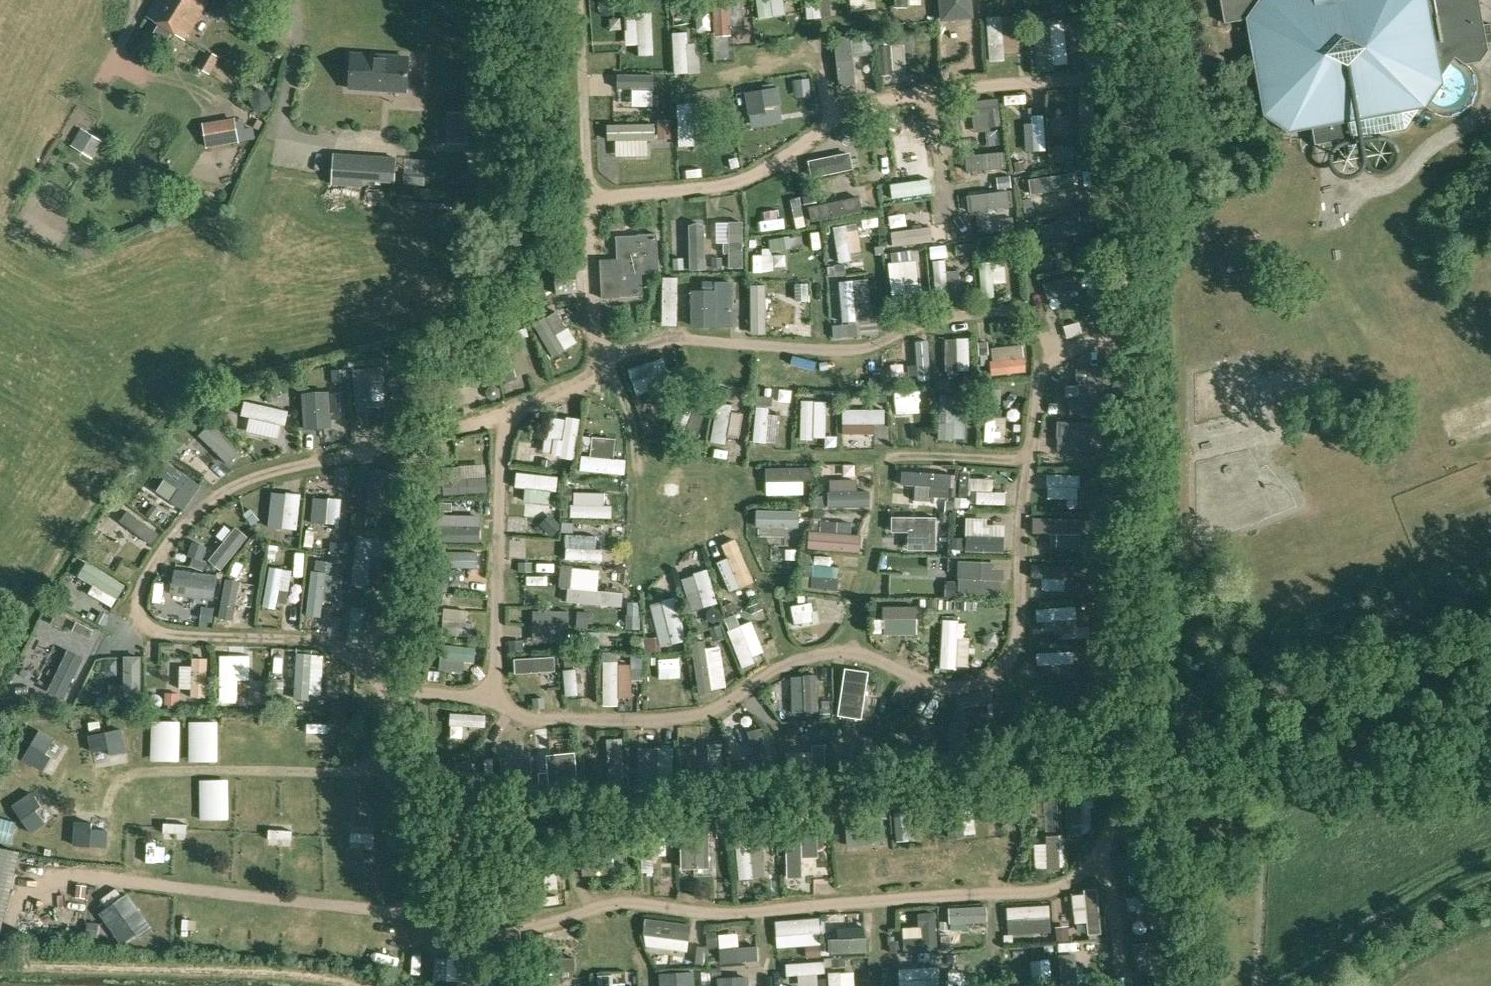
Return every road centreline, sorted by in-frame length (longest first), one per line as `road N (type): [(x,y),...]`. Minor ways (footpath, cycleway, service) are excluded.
road 1 (track): [(0,965),(236,968),(357,985)]
road 2 (unclassified): [(276,127),(299,31),(292,0)]

